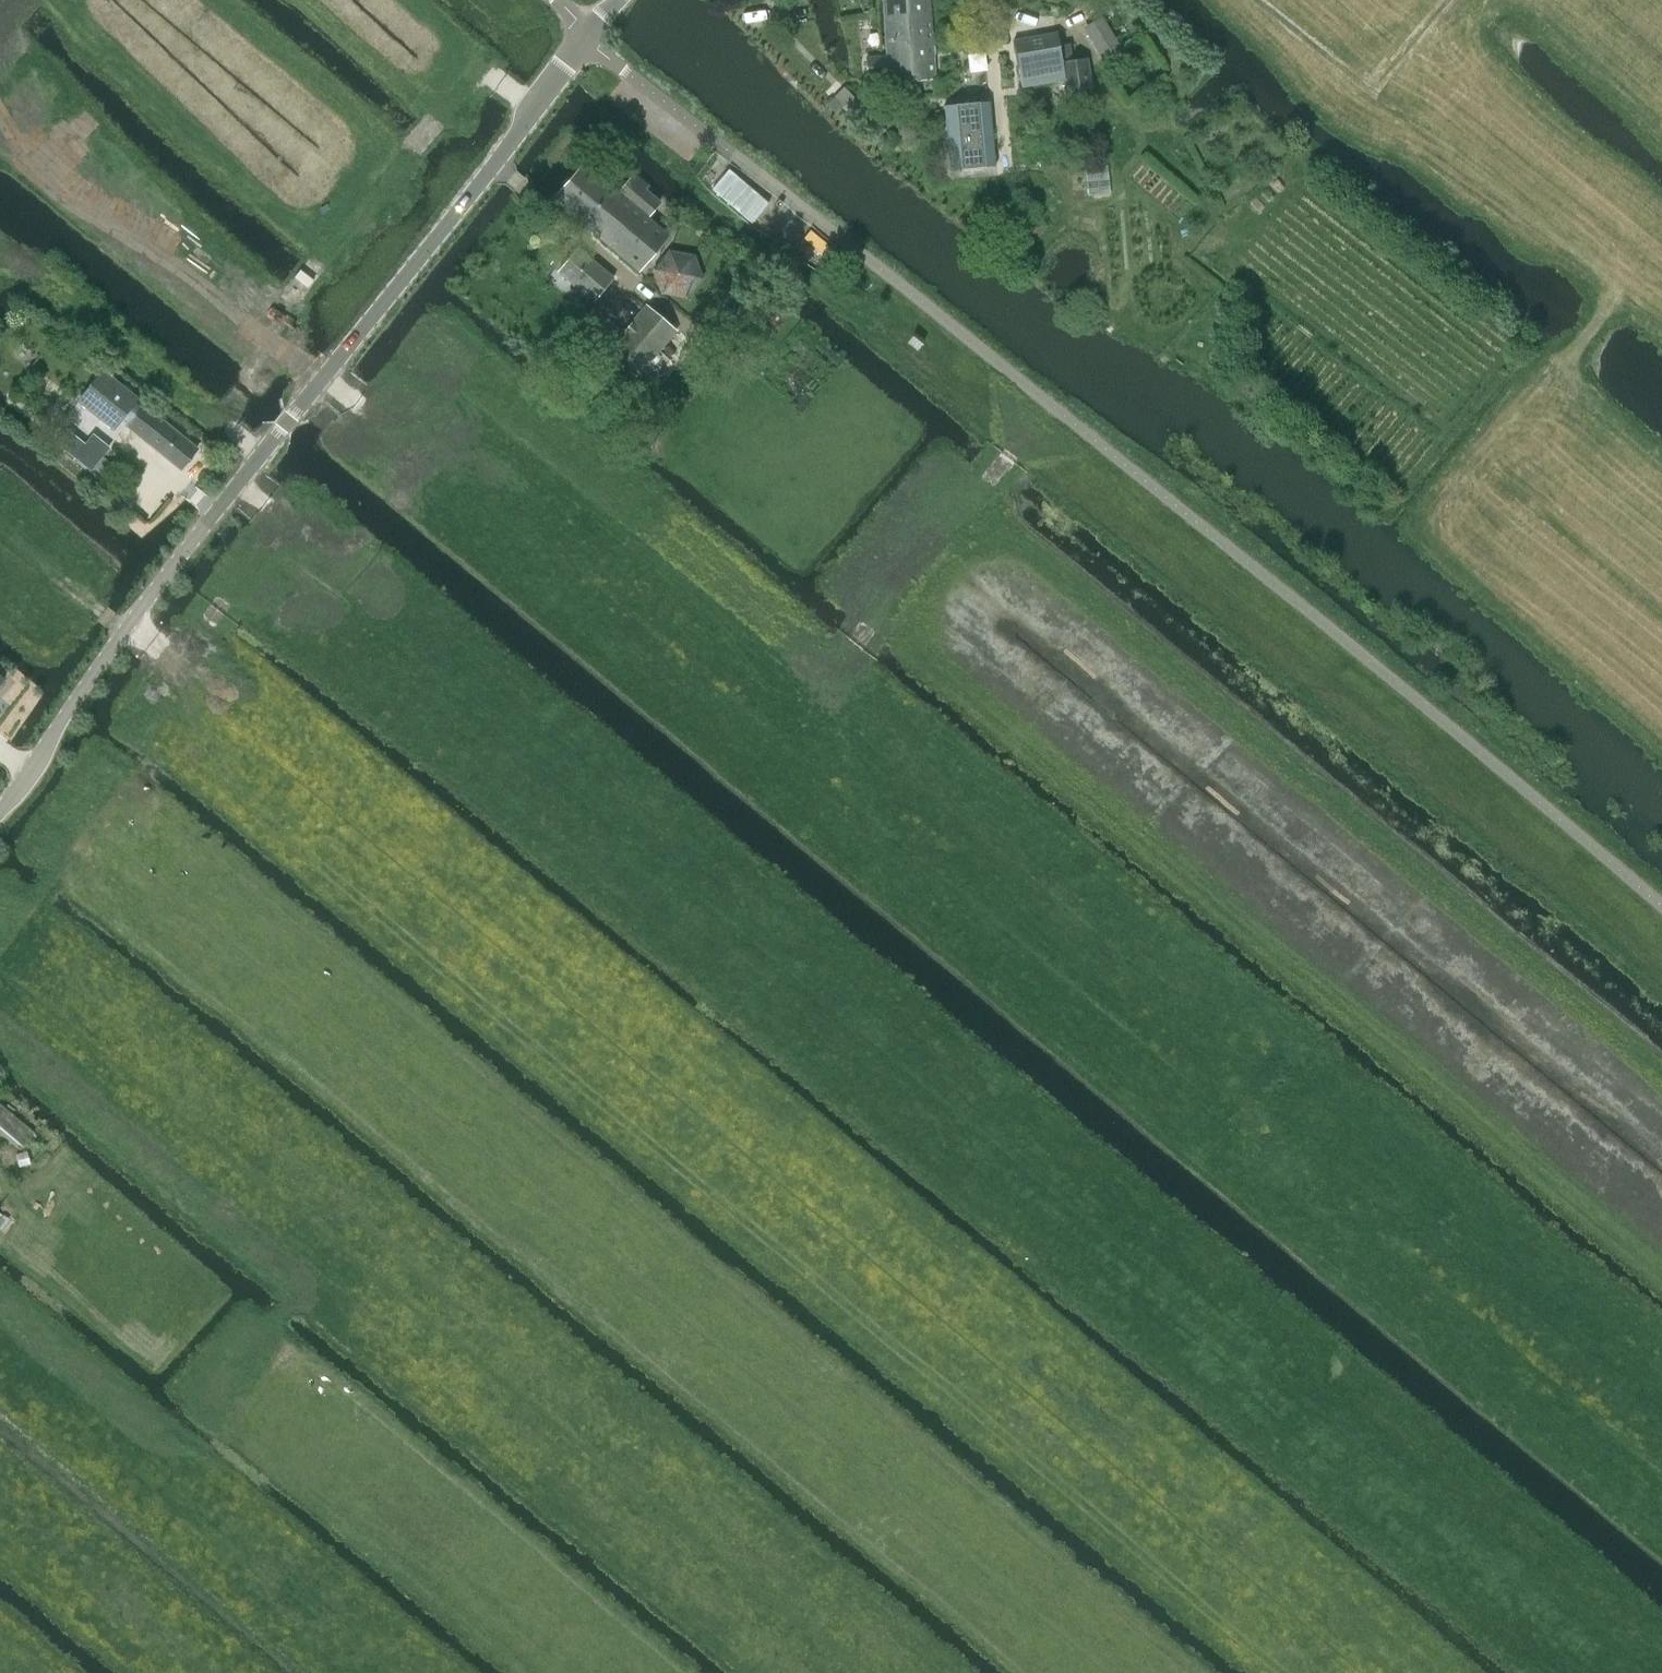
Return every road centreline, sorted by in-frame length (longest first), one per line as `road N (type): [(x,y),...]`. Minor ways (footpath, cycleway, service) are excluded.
road 1 (tertiary): [(0,814),(300,407),(480,189),(588,34)]
road 2 (unclassified): [(844,237),(588,34)]

